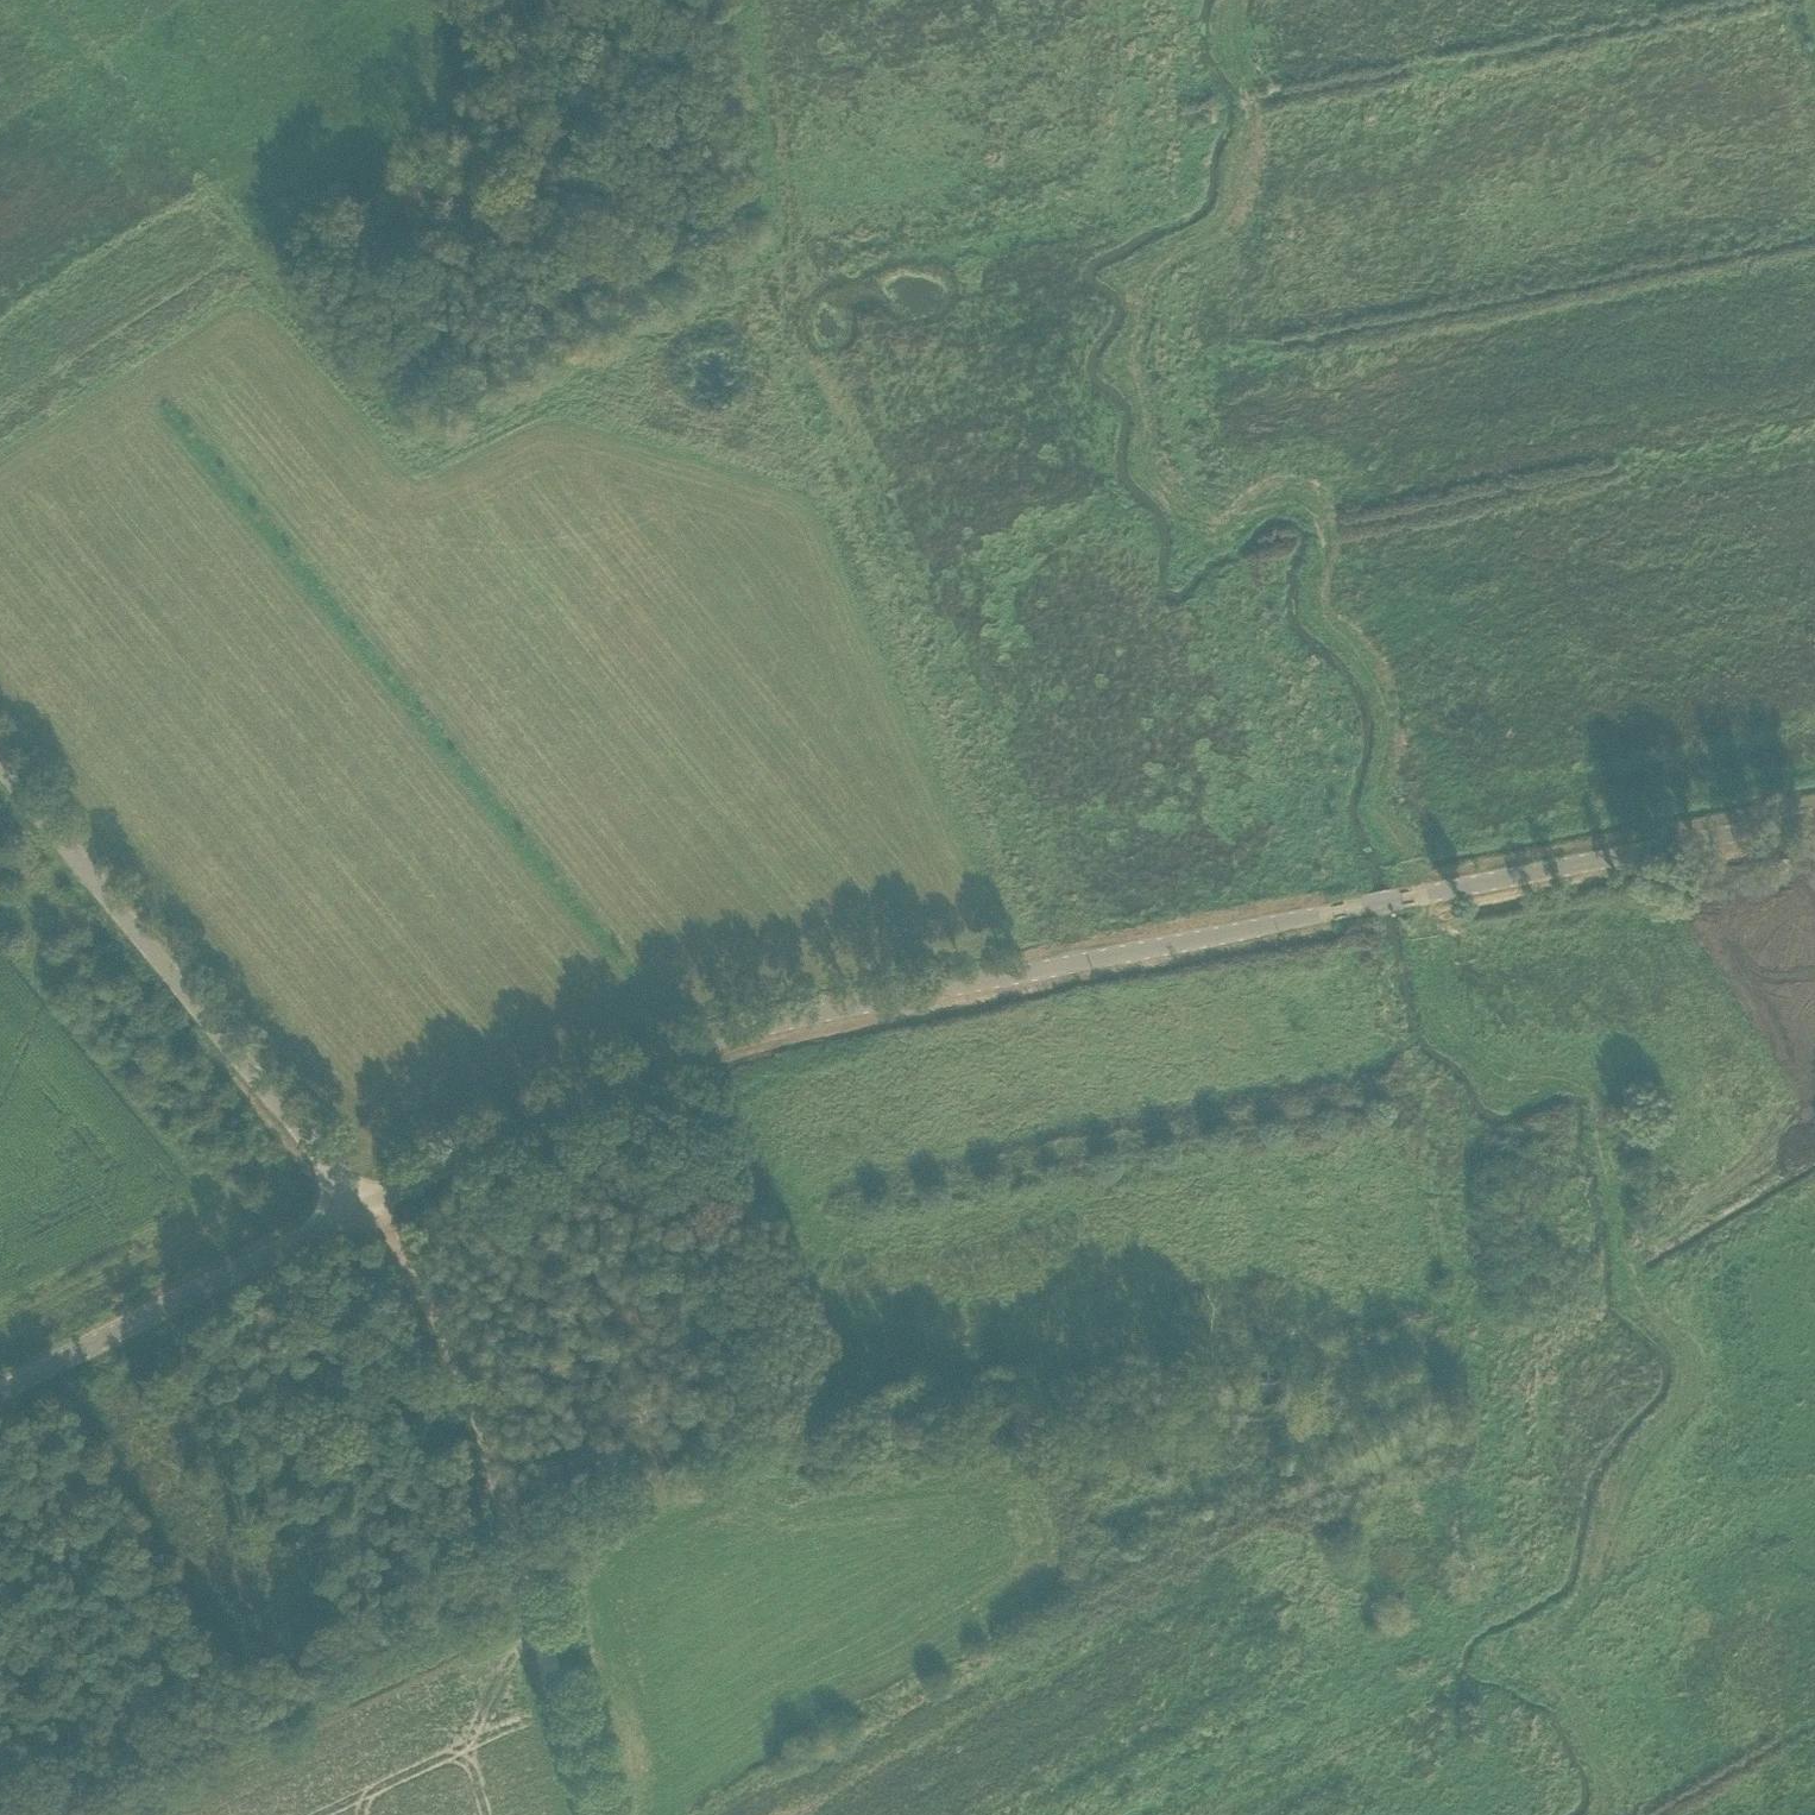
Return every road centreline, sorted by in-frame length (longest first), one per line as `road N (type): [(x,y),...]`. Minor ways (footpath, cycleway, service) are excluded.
road 1 (unclassified): [(365,1198),(670,1045),(825,998),(1814,814)]
road 2 (track): [(600,1814),(477,1379),(365,1198)]
road 3 (unclassified): [(365,1198),(0,751)]
road 4 (unclassified): [(0,1384),(365,1198)]

